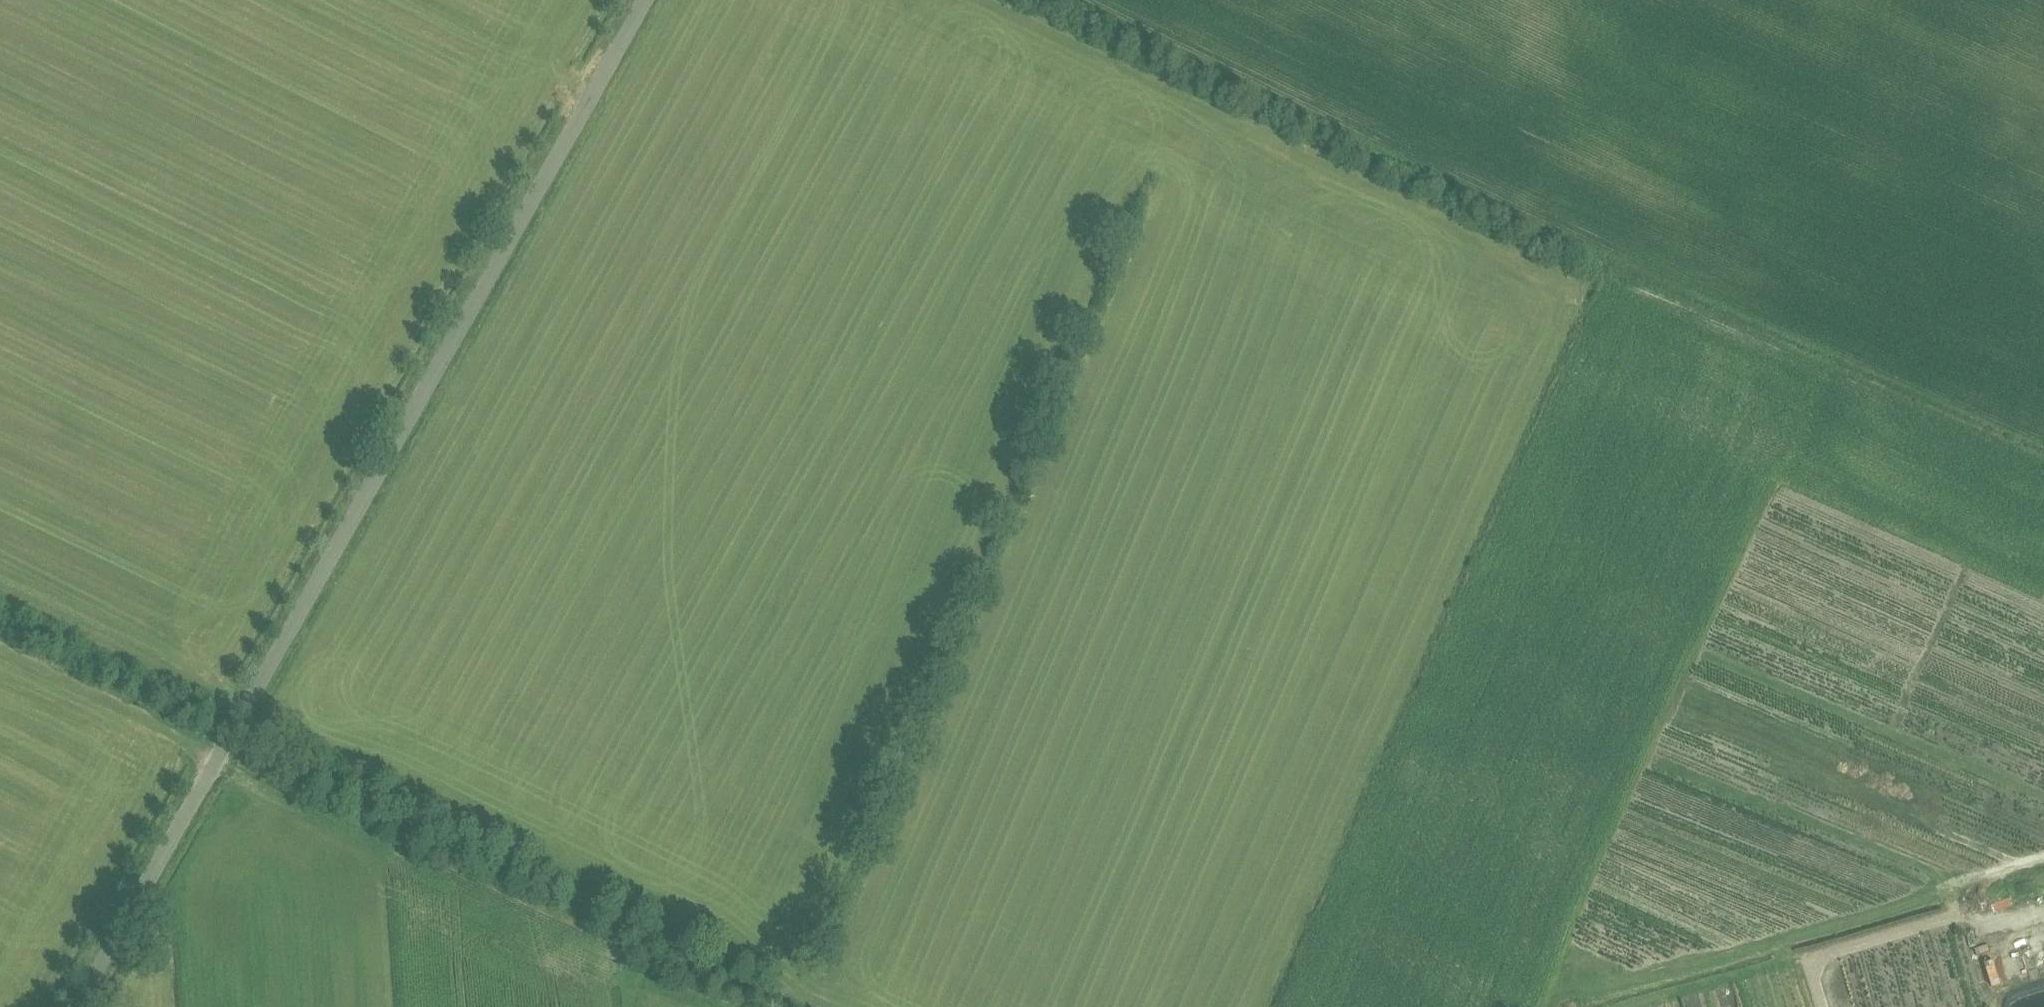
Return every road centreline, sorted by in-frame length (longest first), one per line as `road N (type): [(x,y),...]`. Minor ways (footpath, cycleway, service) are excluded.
road 1 (unclassified): [(71,1006),(642,0)]

